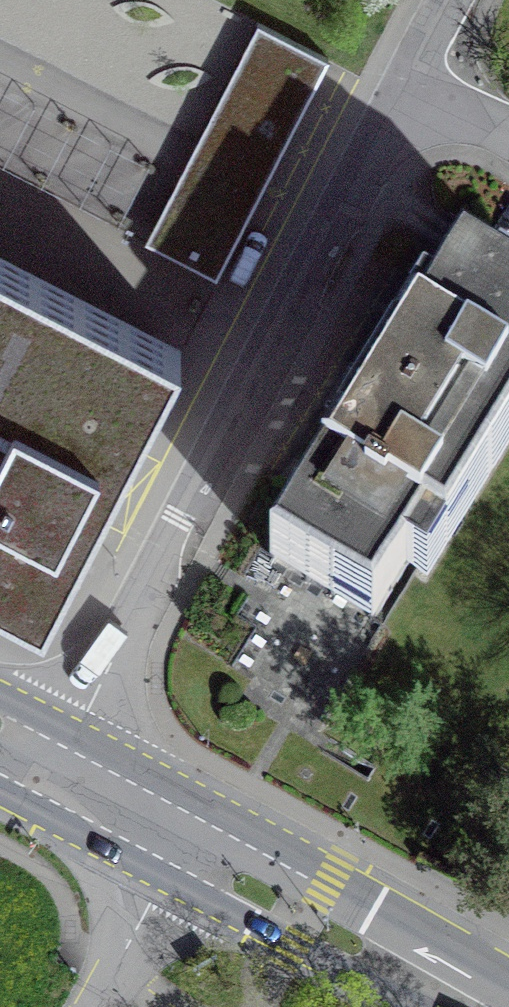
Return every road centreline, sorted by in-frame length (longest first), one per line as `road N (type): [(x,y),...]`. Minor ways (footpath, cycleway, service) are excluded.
road 1 (residential): [(60,766),(406,83)]
road 2 (primary): [(202,844),(492,1006)]
road 3 (residential): [(108,1006),(202,844)]
road 4 (primary): [(60,766),(202,844)]

